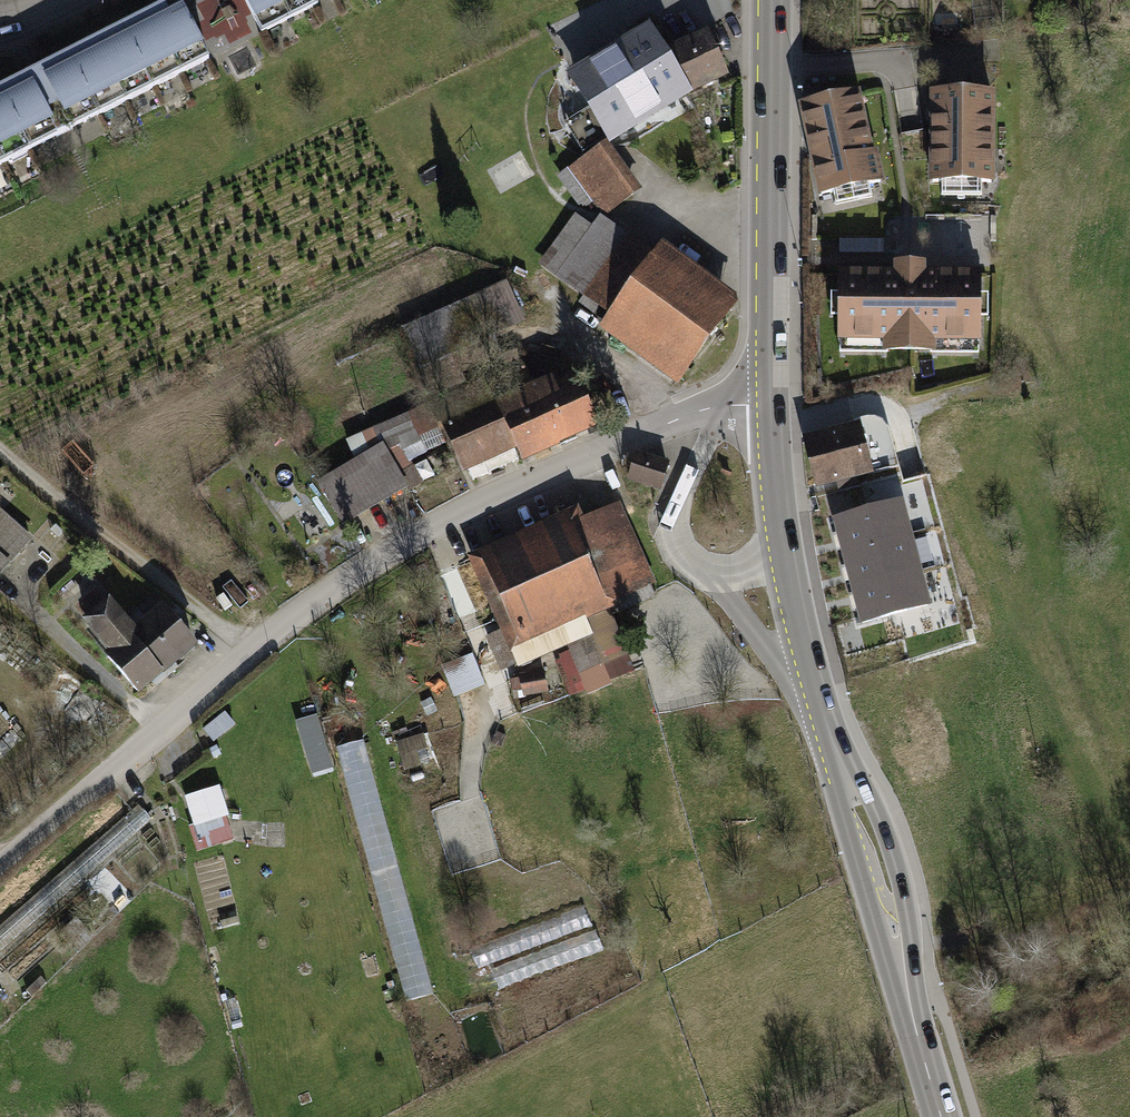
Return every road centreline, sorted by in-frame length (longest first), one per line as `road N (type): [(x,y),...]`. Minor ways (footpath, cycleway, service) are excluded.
road 1 (residential): [(772,401),(686,416),(596,454),(439,525),(342,583),(0,871)]
road 2 (secondary): [(772,0),(772,401)]
road 3 (secondary): [(772,401),(787,569),(829,742)]
road 4 (track): [(253,654),(0,453)]
road 5 (secondary): [(916,1034),(904,890),(868,794),(829,742)]
road 6 (secondary): [(829,742),(855,855),(916,1034)]

